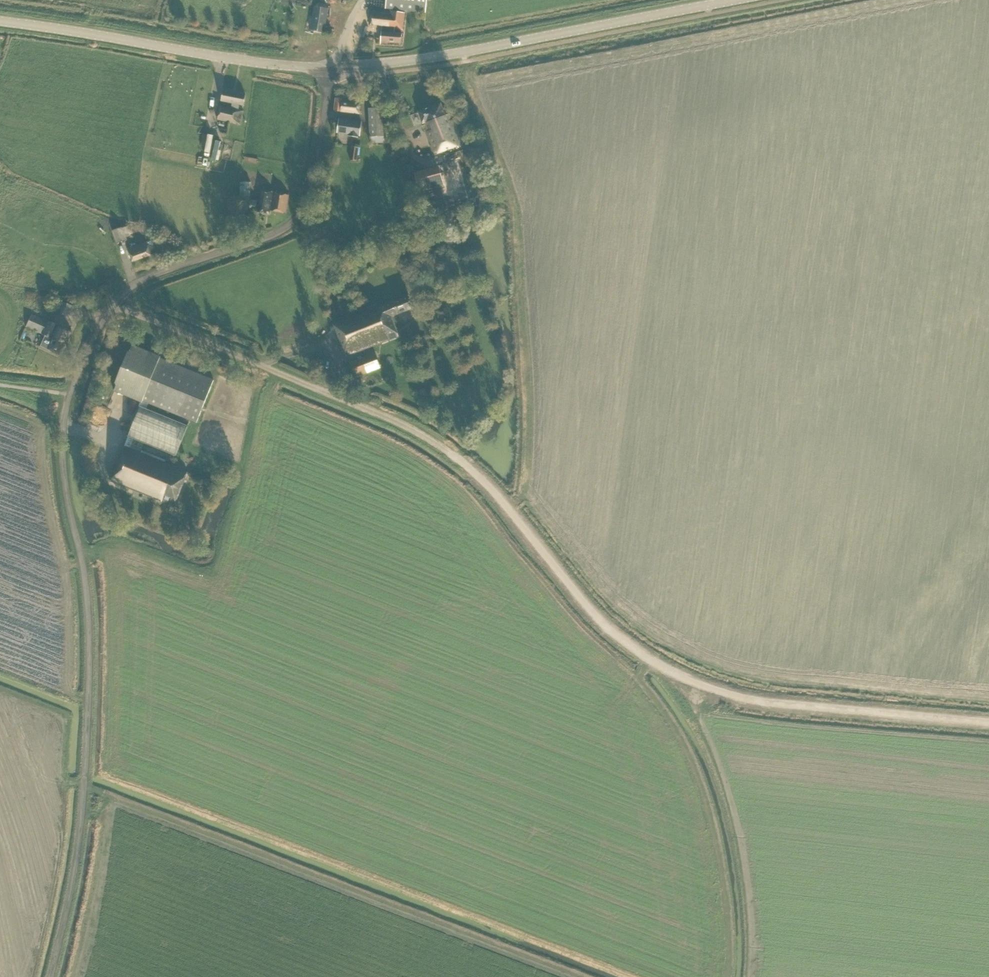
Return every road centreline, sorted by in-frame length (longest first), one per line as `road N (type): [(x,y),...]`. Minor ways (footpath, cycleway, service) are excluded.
road 1 (unclassified): [(50,976),(78,847),(90,662),(82,559),(63,471),(69,394),(101,323),(126,291),(296,219),(313,182),(332,66)]
road 2 (tertiary): [(332,66),(438,57),(729,0)]
road 3 (tertiary): [(332,66),(260,64),(0,21)]

